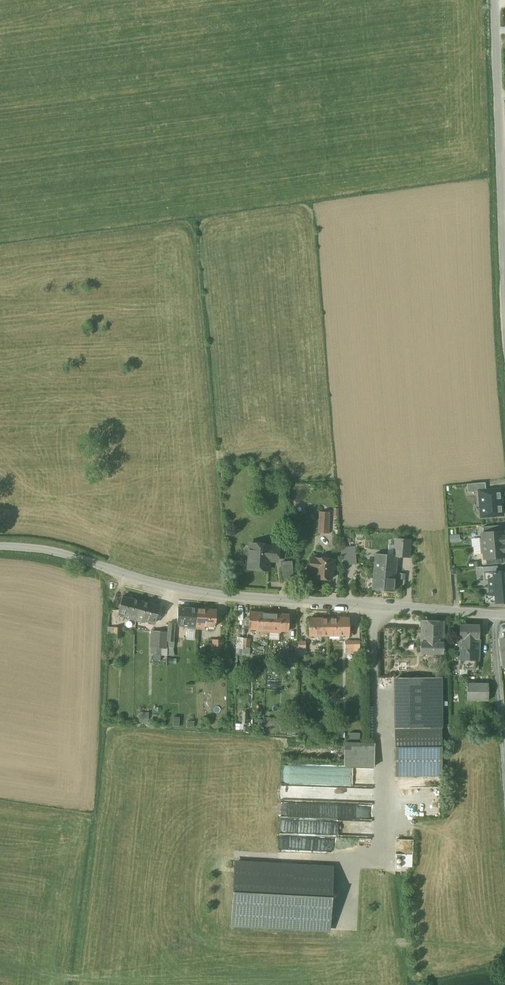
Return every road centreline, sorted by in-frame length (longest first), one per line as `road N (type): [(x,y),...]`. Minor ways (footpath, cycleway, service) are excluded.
road 1 (unclassified): [(0,544),(44,547),(193,591),(504,615)]
road 2 (residential): [(504,249),(497,0)]

